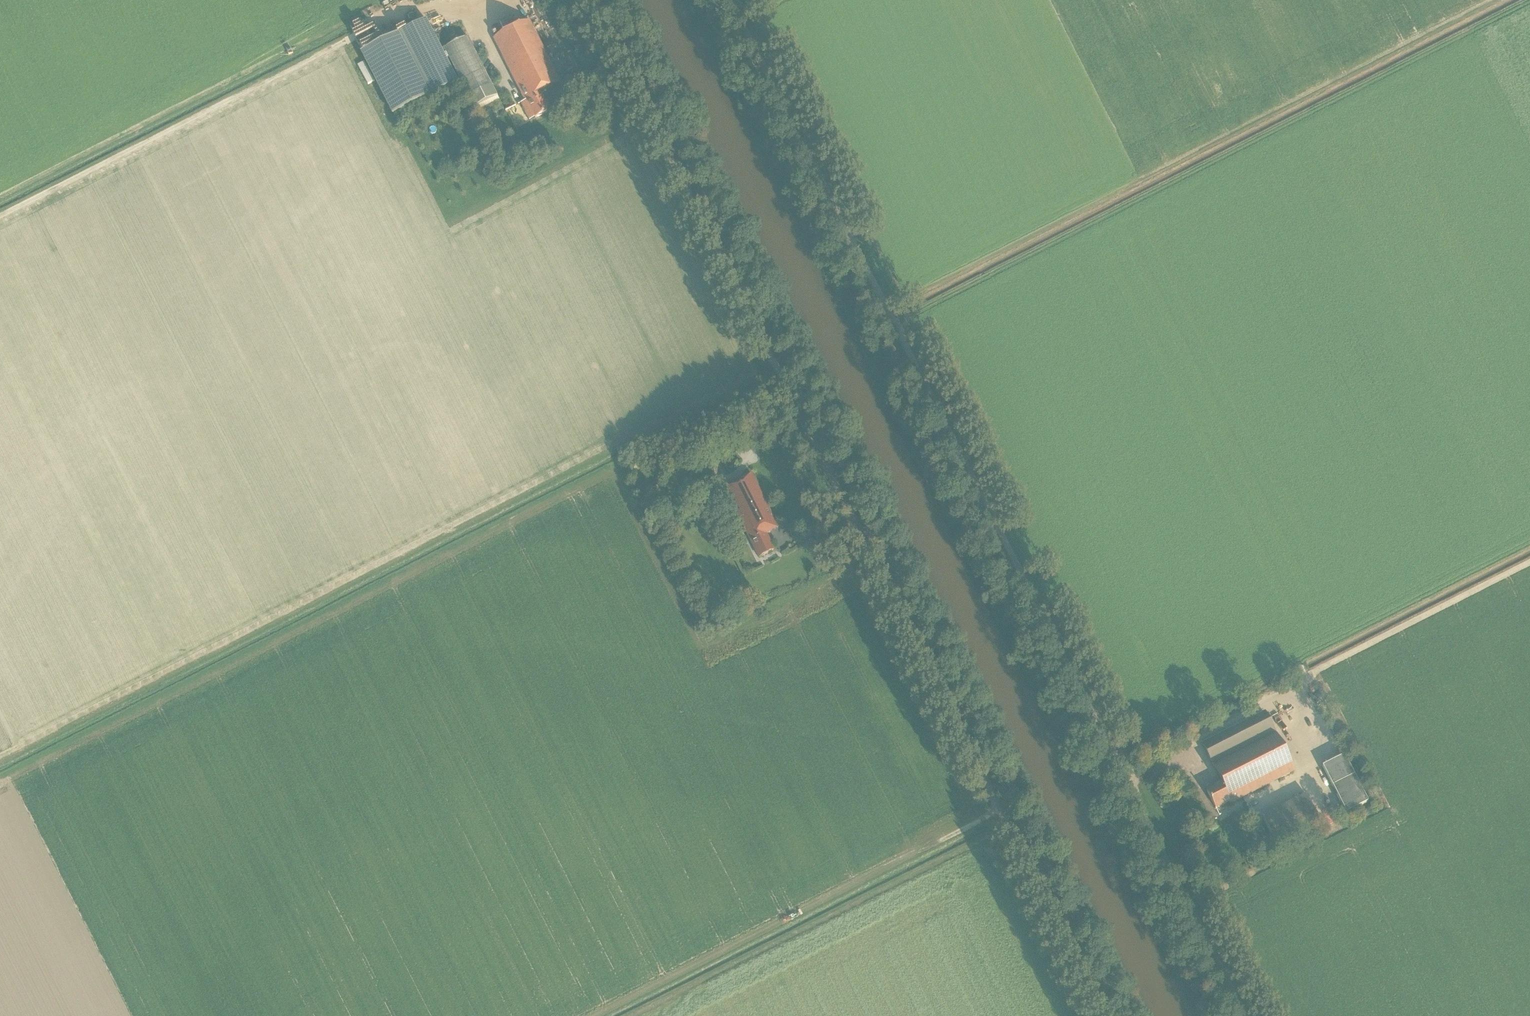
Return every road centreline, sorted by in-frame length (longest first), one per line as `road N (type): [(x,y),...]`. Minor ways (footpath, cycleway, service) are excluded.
road 1 (unclassified): [(1246,1015),(731,0)]
road 2 (unclassified): [(1105,1015),(592,0)]

